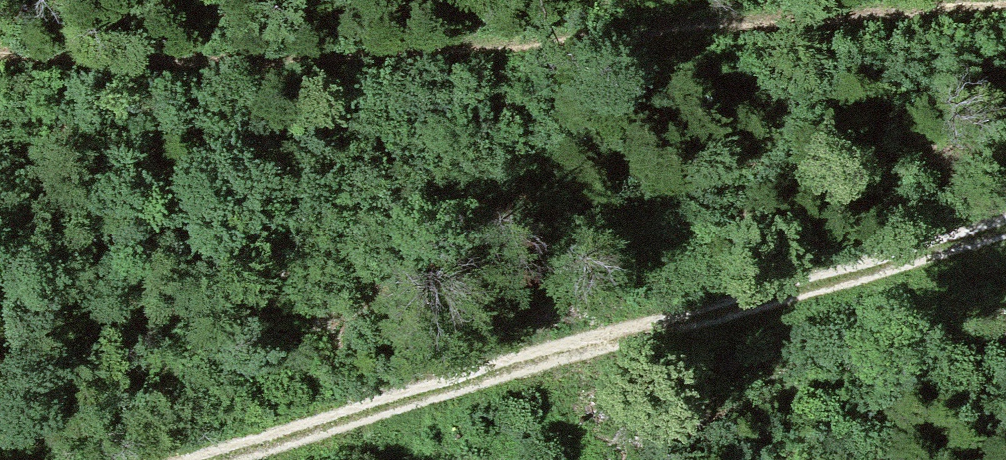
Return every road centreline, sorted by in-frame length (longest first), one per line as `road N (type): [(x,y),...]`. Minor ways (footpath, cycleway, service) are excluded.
road 1 (track): [(0,55),(135,61),(1005,7)]
road 2 (track): [(1005,227),(190,459)]

